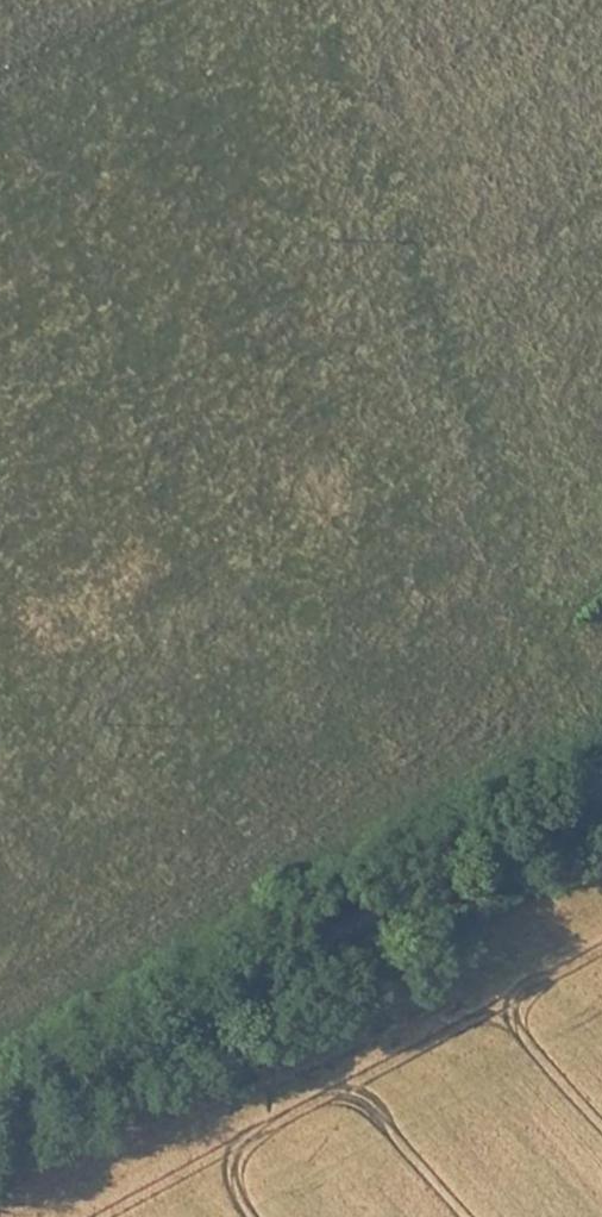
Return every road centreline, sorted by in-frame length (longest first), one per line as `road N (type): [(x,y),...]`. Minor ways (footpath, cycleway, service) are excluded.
road 1 (tertiary): [(0,1101),(601,768)]

